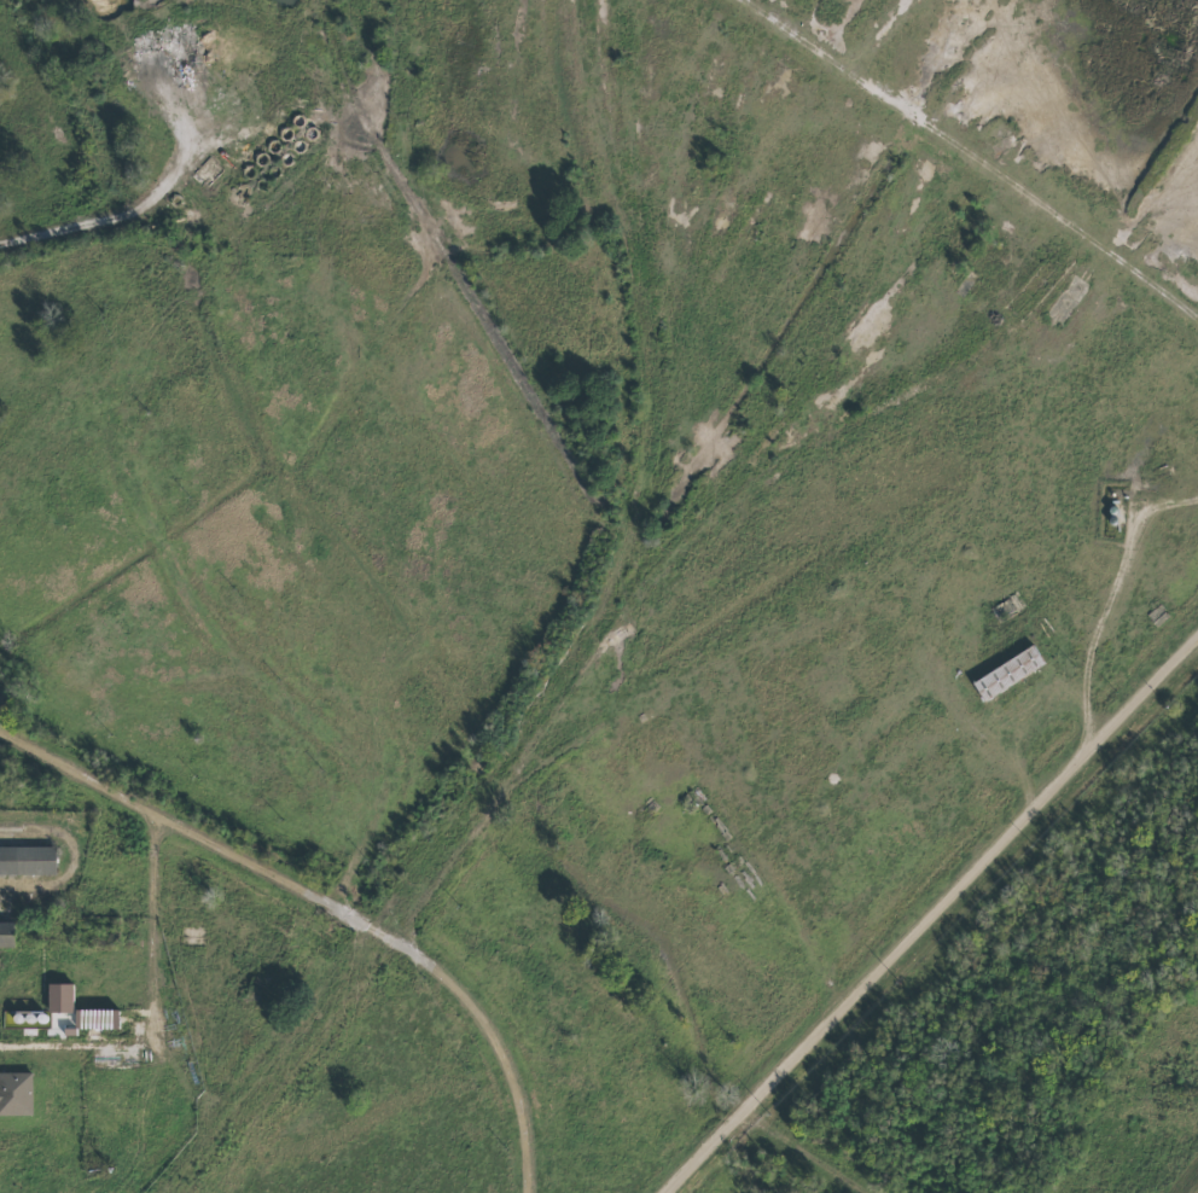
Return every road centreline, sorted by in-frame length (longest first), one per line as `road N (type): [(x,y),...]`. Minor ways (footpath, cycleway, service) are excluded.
road 1 (residential): [(665,1192),(1093,757),(1197,637)]
road 2 (residential): [(523,1192),(522,1133),(493,1041),(414,949),(0,741)]
road 3 (residential): [(845,1192),(792,1164),(755,1106)]

